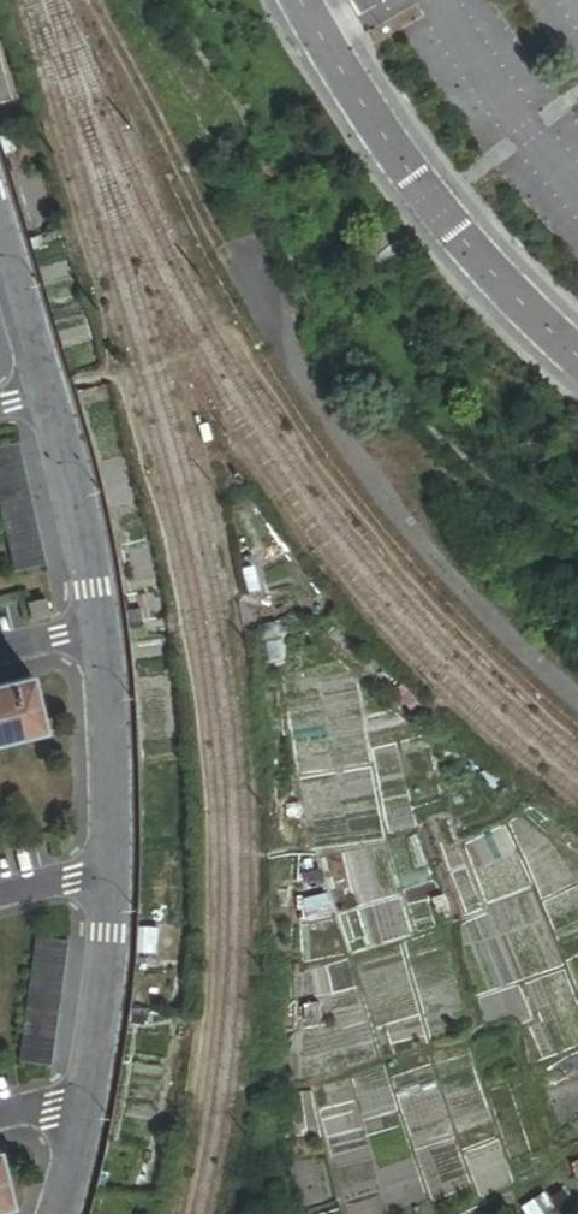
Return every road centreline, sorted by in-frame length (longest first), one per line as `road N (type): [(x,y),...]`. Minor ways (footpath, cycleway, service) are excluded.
road 1 (unclassified): [(239,251),(301,378),(391,508),(577,701)]
road 2 (residential): [(42,394),(98,632)]
road 3 (residential): [(110,869),(101,1026),(86,1111)]
road 4 (residential): [(98,632),(113,758),(110,869)]
road 5 (residential): [(0,246),(42,394)]

